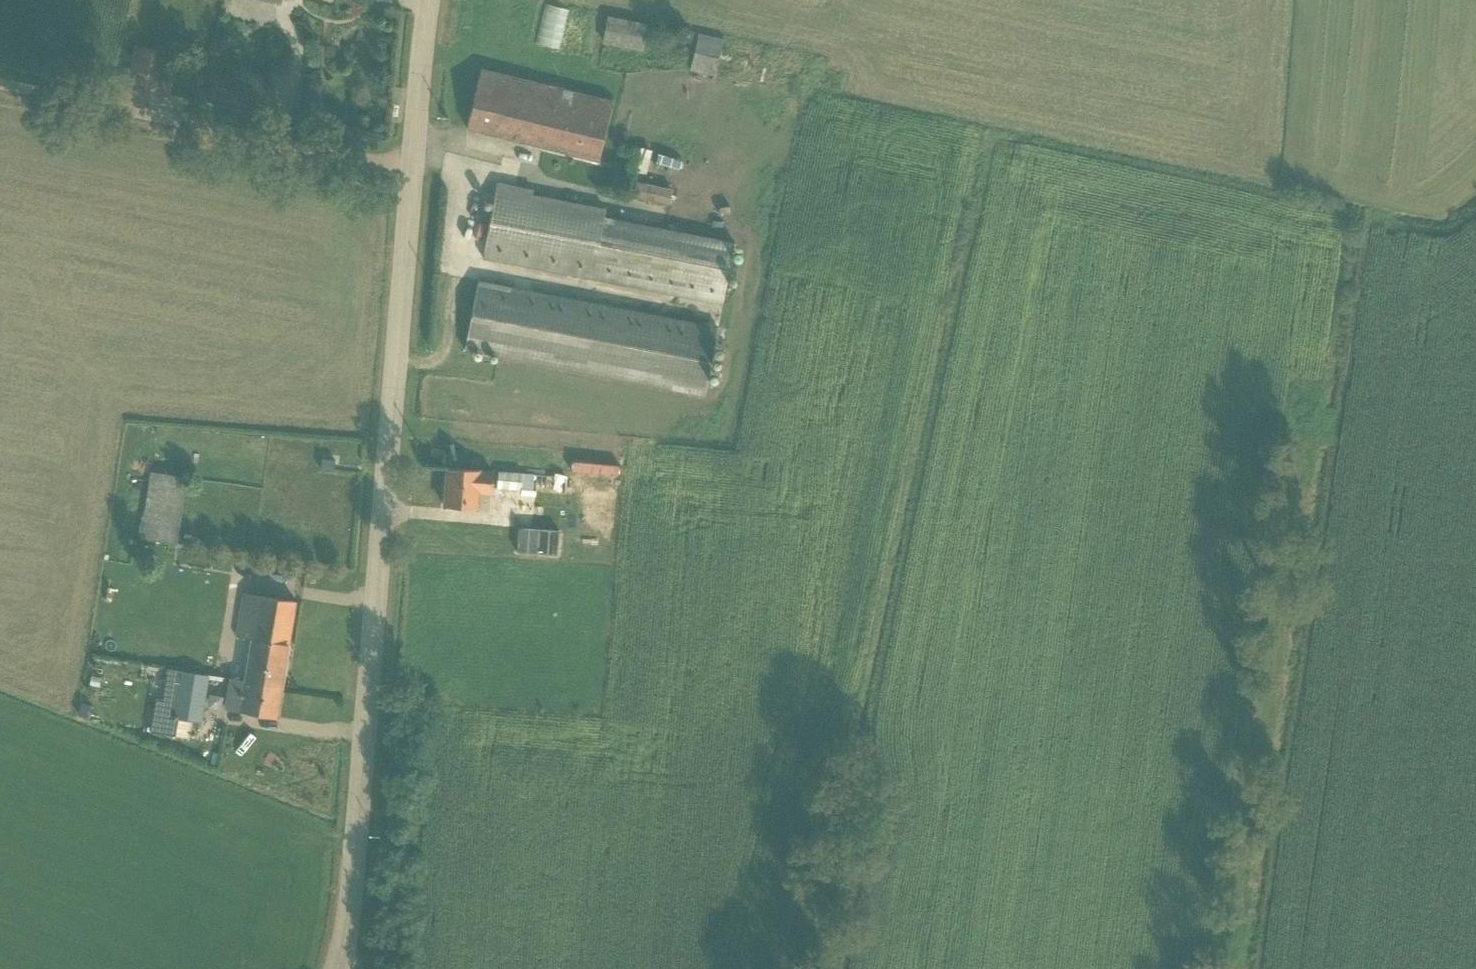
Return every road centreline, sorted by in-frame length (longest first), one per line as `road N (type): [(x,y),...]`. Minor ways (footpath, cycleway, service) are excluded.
road 1 (tertiary): [(413,158),(355,893),(343,957)]
road 2 (unclassified): [(413,158),(0,76)]
road 3 (tertiary): [(431,0),(413,158)]

